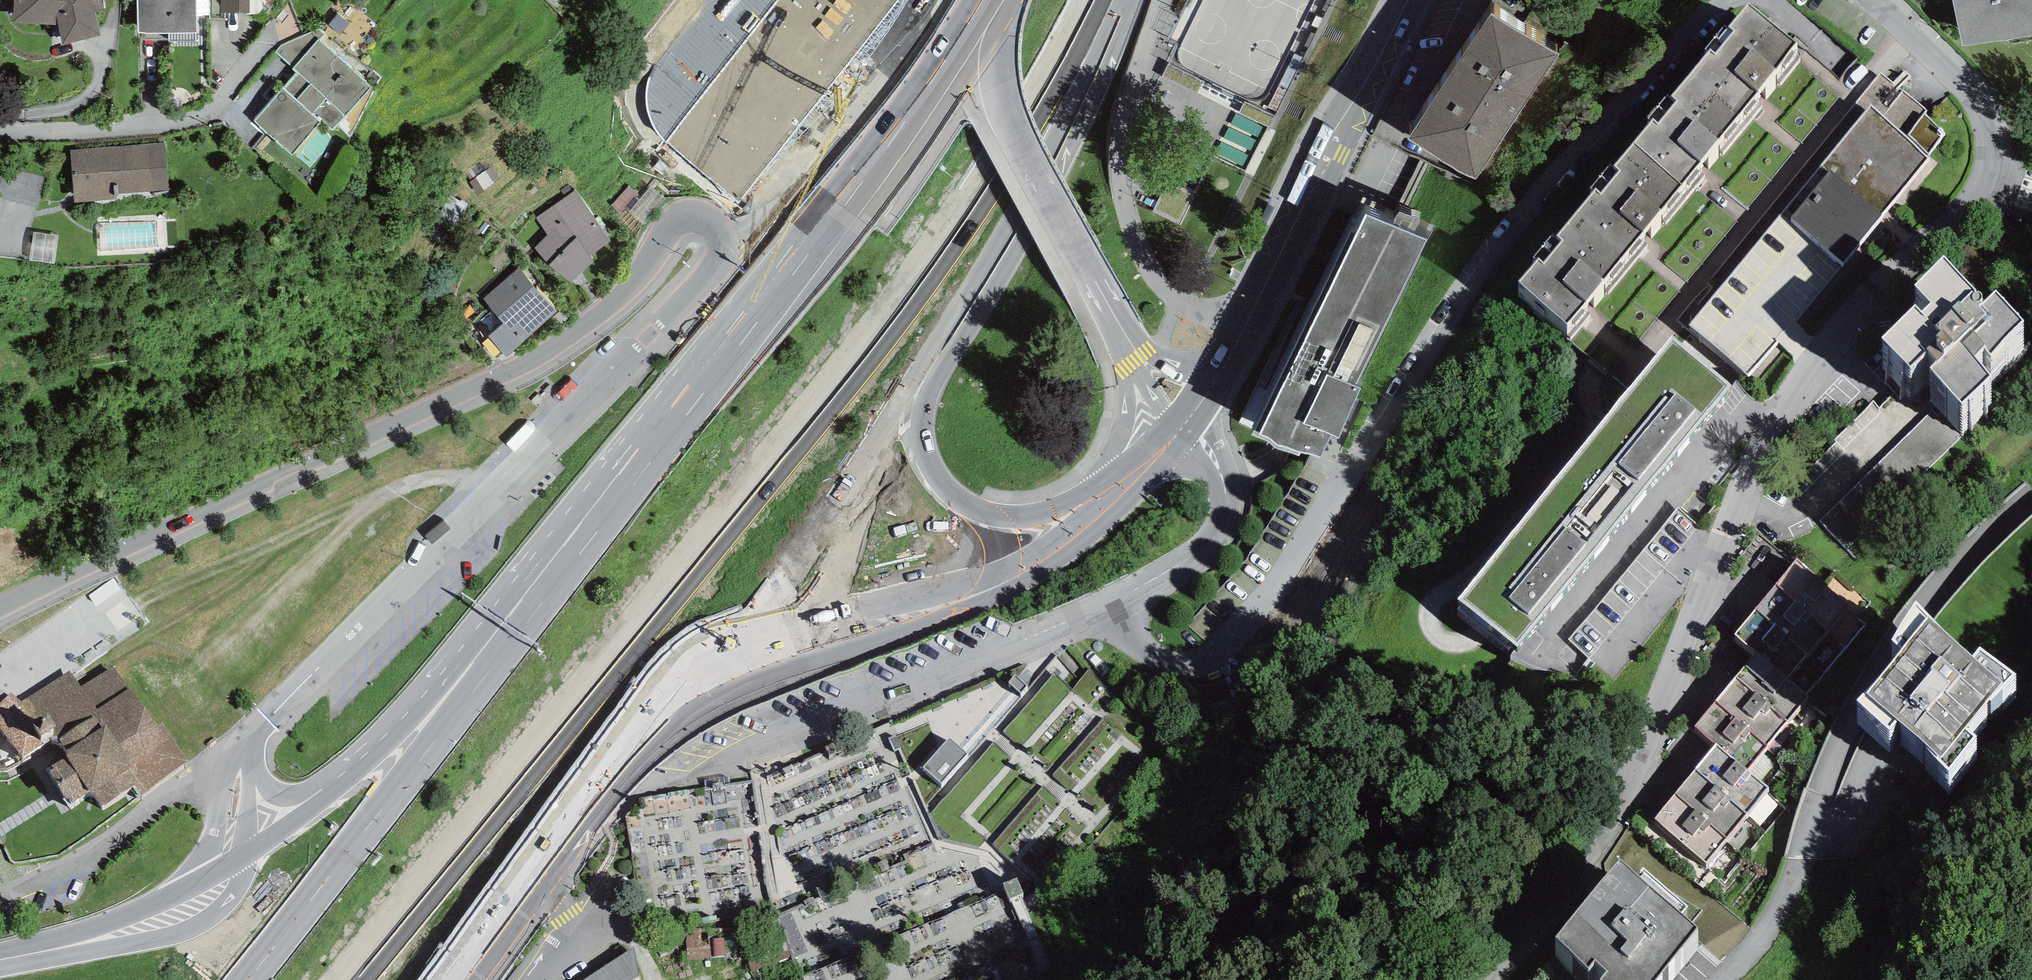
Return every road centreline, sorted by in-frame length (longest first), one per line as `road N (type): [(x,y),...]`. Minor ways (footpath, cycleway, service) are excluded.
road 1 (motorway): [(352,979),(888,322),(993,172),(1090,0)]
road 2 (residential): [(1876,0),(1980,105),(1992,164),(1982,189),(1868,295),(1826,345),(1750,474),(1623,794),(1582,865),(1488,979)]
road 3 (residential): [(720,232),(703,217),(676,219),(626,292),(523,365),(0,608)]
road 4 (motorway): [(751,329),(248,979)]
road 5 (residential): [(257,732),(712,272),(721,257),(720,232)]
road 6 (tertiary): [(635,741),(745,684),(1006,593),(1109,520),(1154,475),(1173,439)]
road 7 (primary): [(751,329),(364,755)]
road 8 (primary): [(923,368),(1052,150),(1122,0)]
road 9 (primary): [(987,0),(751,329)]
road 10 (tertiary): [(1115,484),(1054,542),(980,580),(748,628)]
road 11 (tertiary): [(1235,348),(1410,0)]
road 12 (residential): [(720,232),(745,222),(862,97),(935,0)]
road 13 (primary): [(748,628),(923,368)]
road 14 (primary): [(1115,484),(1018,518),(961,504),(936,478),(922,448),(923,368)]
road 15 (primary): [(1010,0),(996,56),(1000,102),(1093,281)]
road 16 (residential): [(0,133),(149,126),(196,115),(219,101),(269,39)]
road 17 (secondary): [(458,979),(635,741)]
road 18 (primary): [(44,951),(197,927),(234,894),(244,857)]
road 19 (residential): [(257,732),(227,777),(207,854),(161,901)]
road 20 (primary): [(1093,281),(1157,357),(1203,366),(1235,348)]
road 21 (tertiary): [(748,628),(675,671),(635,741)]
road 22 (primary): [(635,741),(705,686),(748,628)]
road 23 (primary): [(364,755),(319,803),(244,857)]
road 24 (residential): [(364,755),(291,797),(266,787),(251,753)]
road 25 (primary): [(1116,341),(1128,398),(1115,484)]
road 26 (primary): [(161,901),(44,951)]

